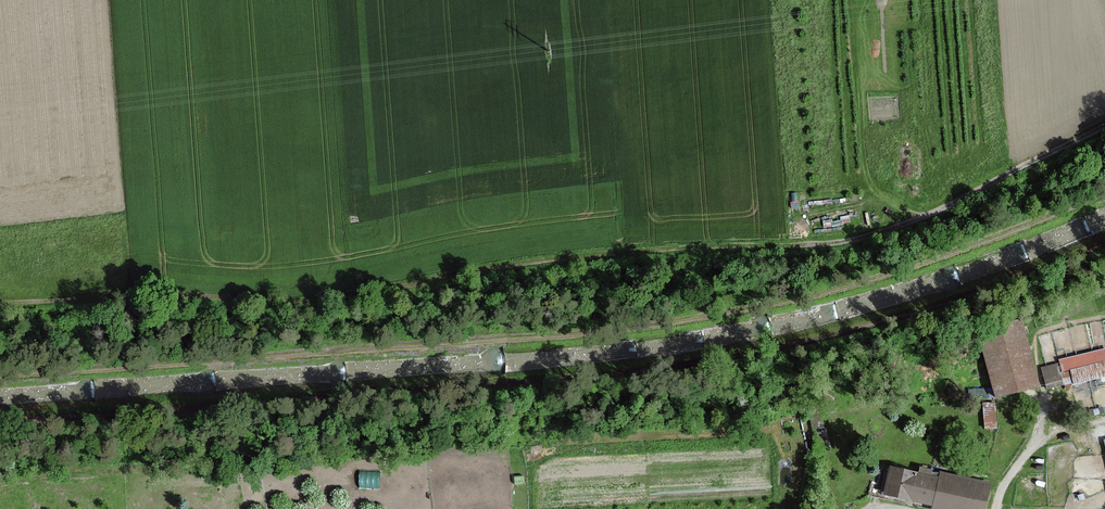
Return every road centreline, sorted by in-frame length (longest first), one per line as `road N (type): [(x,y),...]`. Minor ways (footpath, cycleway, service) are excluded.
road 1 (track): [(0,301),(54,288),(166,278),(319,299),(603,255),(842,242),(937,211),(1104,125)]
road 2 (track): [(1104,190),(965,249),(818,297),(649,329),(0,377)]
road 3 (track): [(1104,239),(923,310),(722,358),(0,417)]

